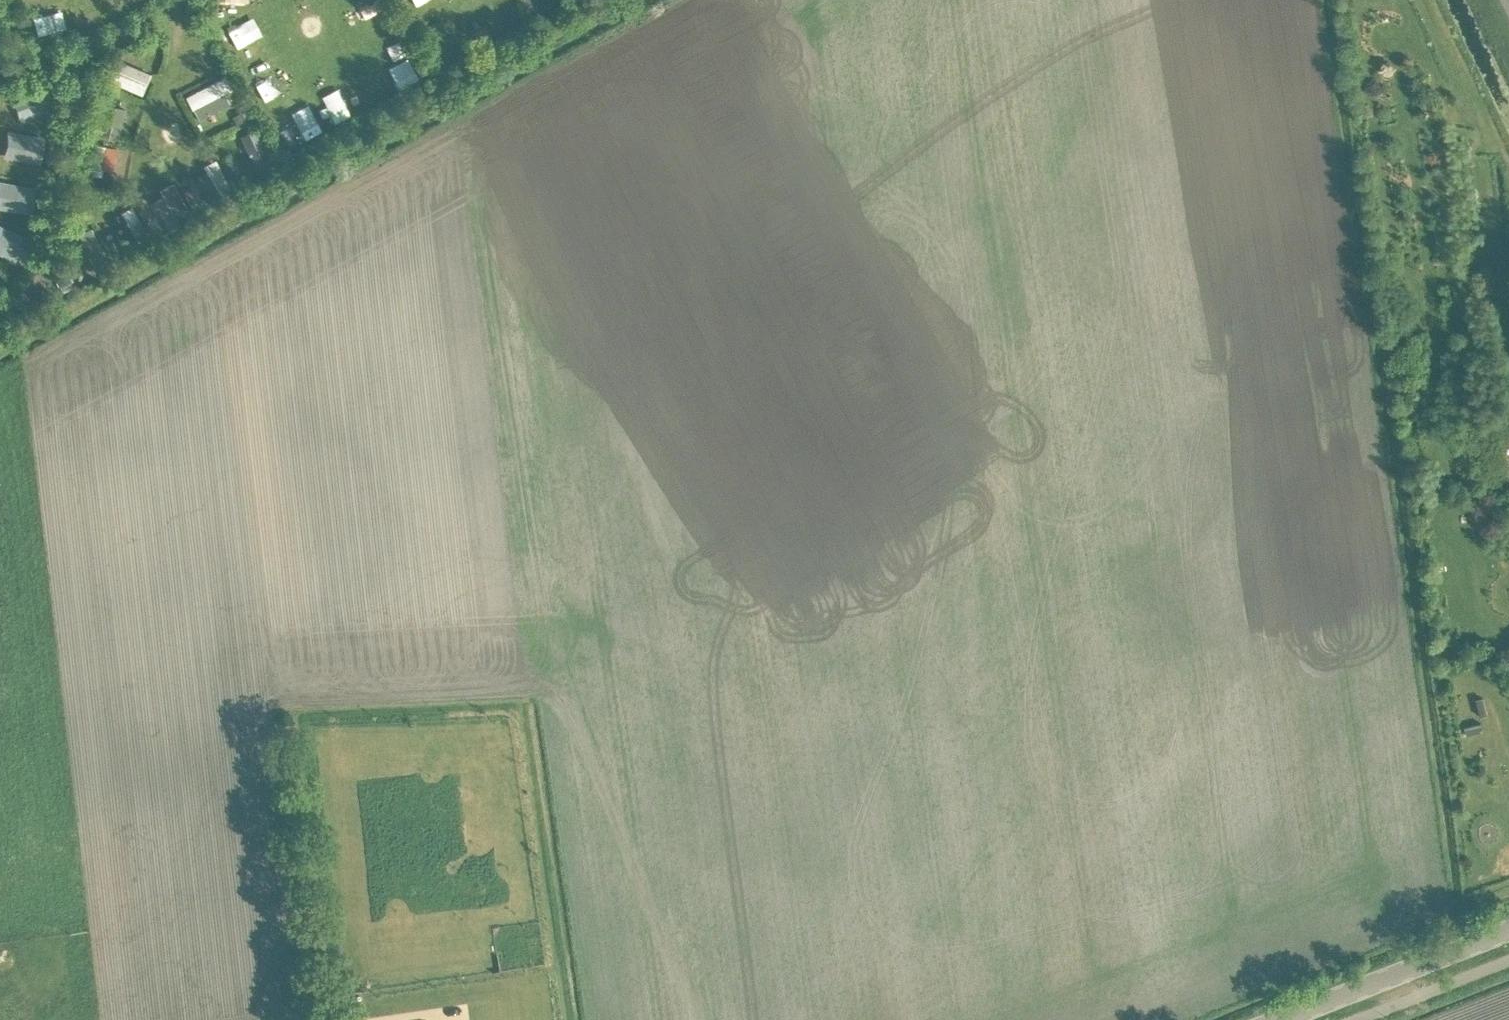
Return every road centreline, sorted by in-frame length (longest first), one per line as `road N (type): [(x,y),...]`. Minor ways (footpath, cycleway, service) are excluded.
road 1 (secondary): [(1279,1019),(1508,929)]

